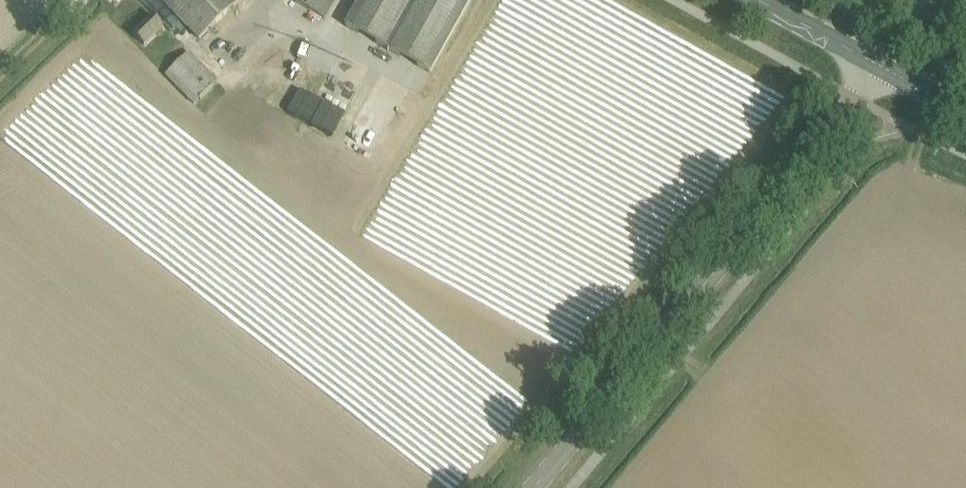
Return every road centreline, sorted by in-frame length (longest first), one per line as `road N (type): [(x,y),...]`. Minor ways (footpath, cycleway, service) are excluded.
road 1 (tertiary): [(525,487),(874,62)]
road 2 (secondary): [(874,62),(760,0)]

